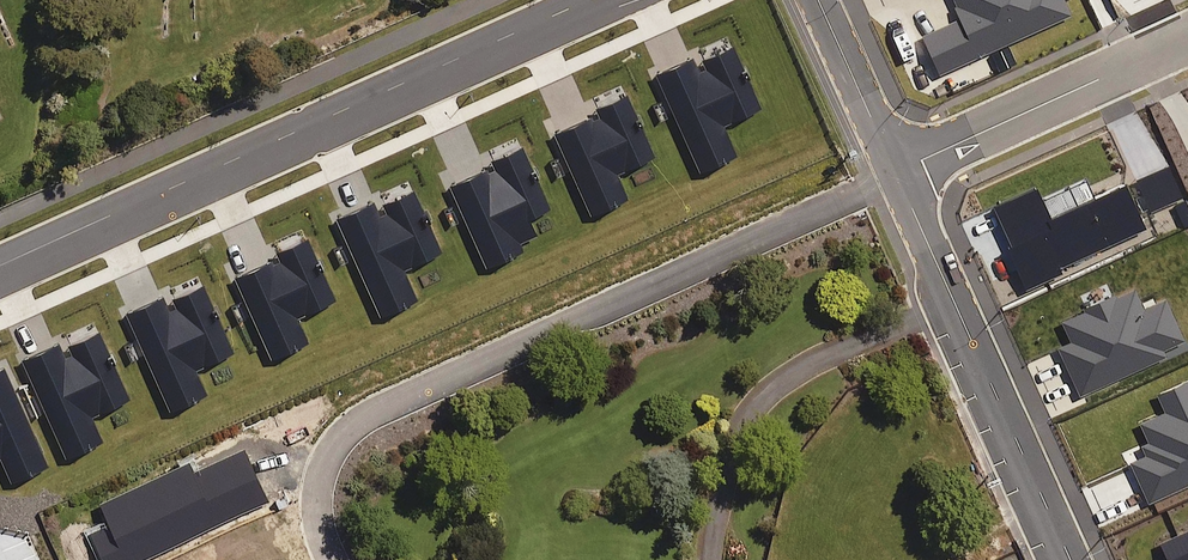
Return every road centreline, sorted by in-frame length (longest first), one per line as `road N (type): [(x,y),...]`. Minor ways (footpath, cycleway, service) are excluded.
road 1 (residential): [(897,177),(354,424),(330,452),(317,493),(332,559)]
road 2 (residential): [(590,0),(0,270)]
road 3 (residential): [(1071,559),(897,177)]
road 4 (residential): [(895,172),(1187,38)]
road 5 (residential): [(895,172),(818,0)]

